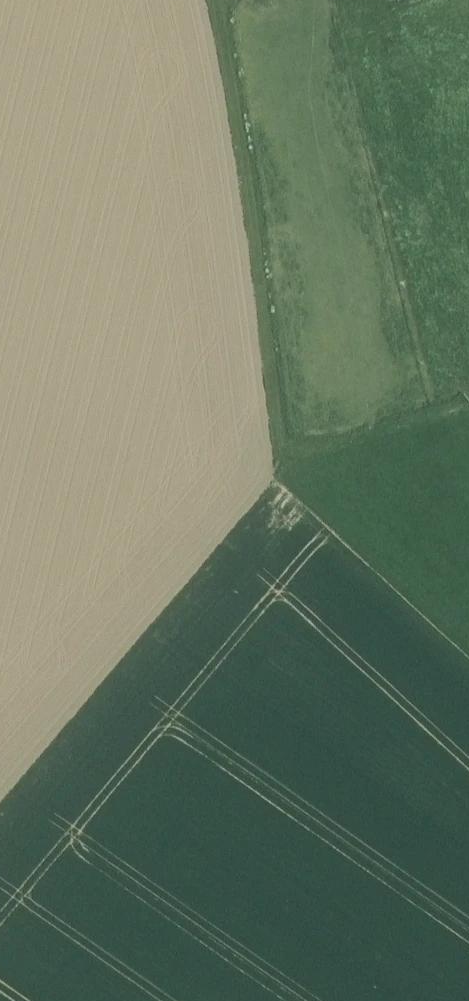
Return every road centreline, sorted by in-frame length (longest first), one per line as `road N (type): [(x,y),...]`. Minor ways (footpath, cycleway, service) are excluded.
road 1 (track): [(222,0),(285,445),(301,452),(456,407)]

